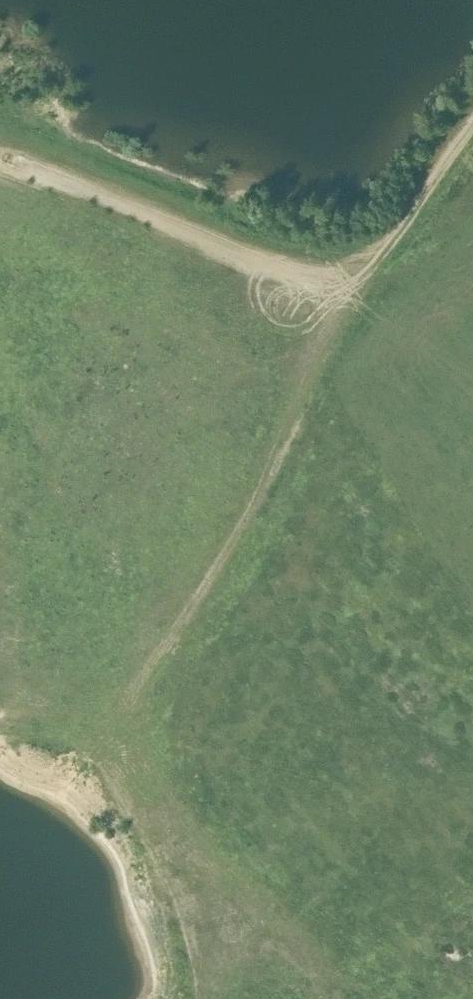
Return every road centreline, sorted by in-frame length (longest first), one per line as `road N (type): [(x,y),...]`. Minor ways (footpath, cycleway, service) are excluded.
road 1 (track): [(472,122),(369,268),(329,278),(248,271),(0,170)]

